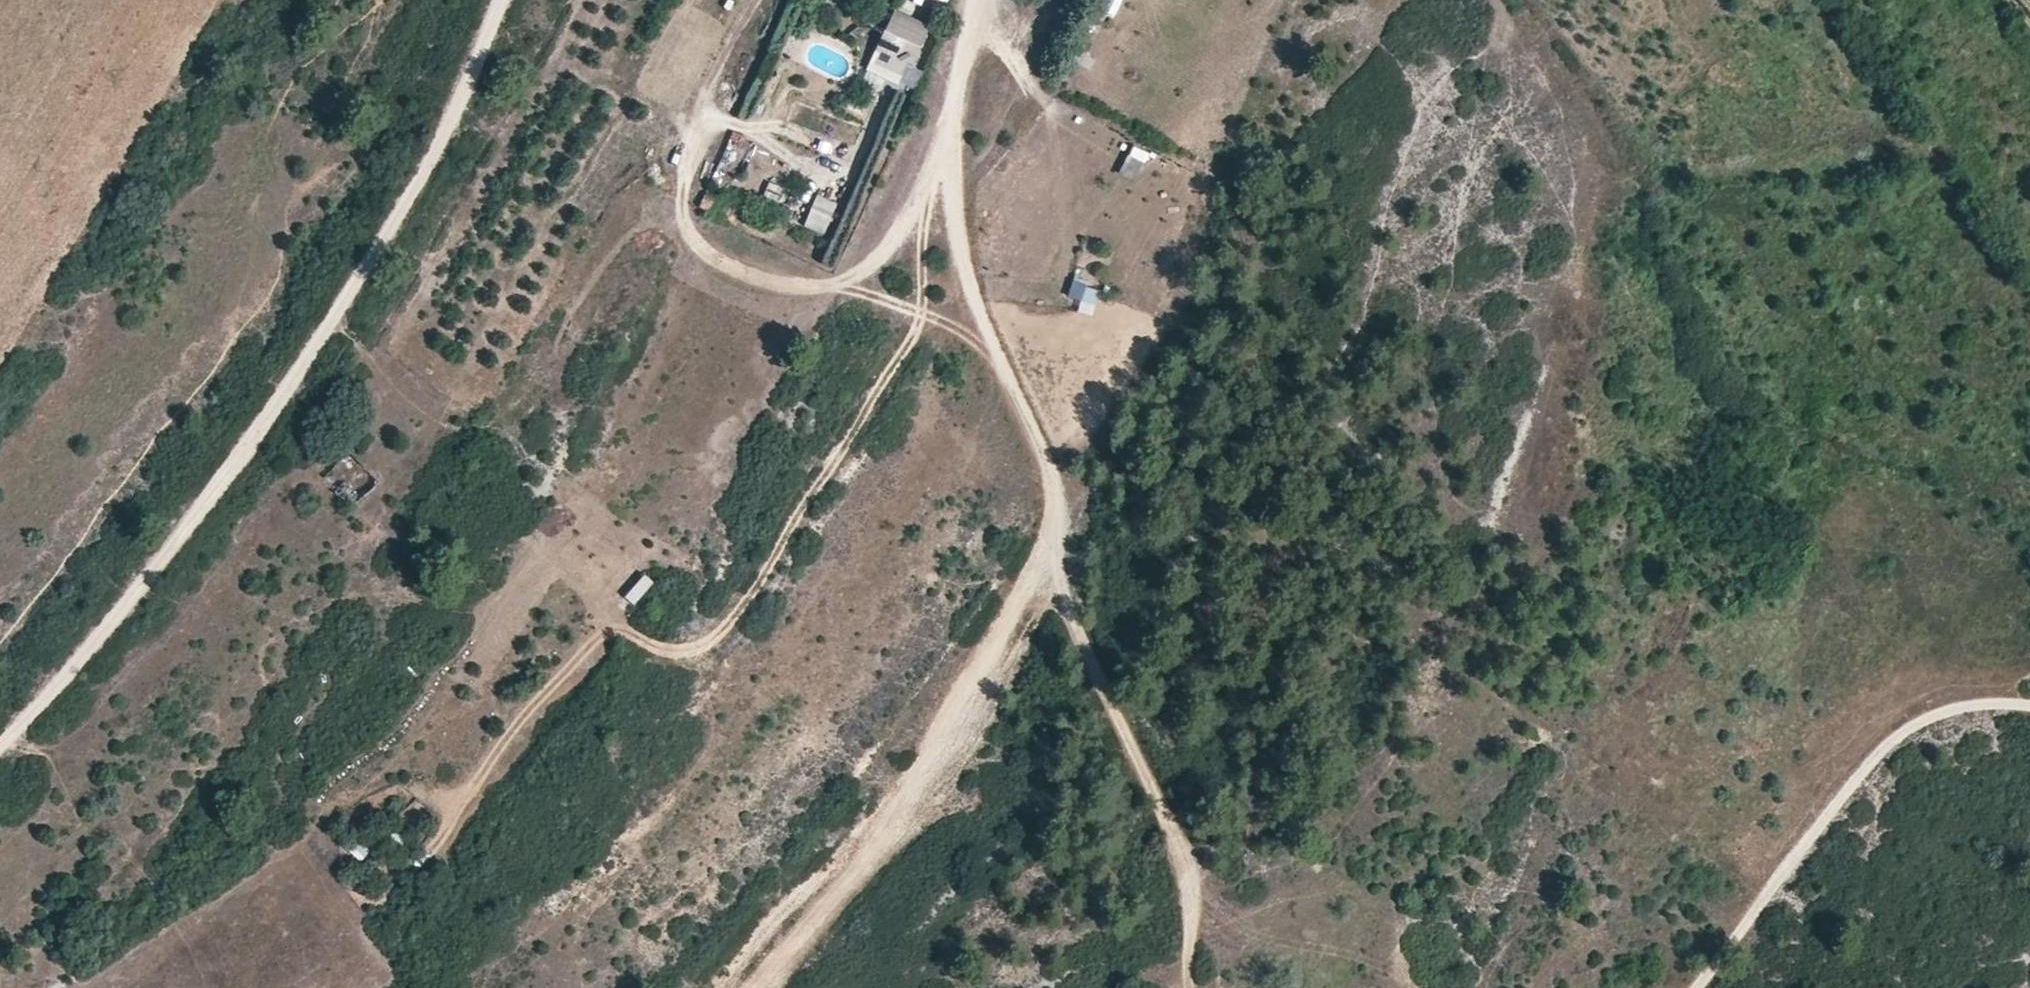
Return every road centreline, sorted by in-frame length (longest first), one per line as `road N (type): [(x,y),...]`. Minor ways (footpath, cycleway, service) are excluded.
road 1 (track): [(974,0),(949,128),(962,258),(1066,513),(1044,560),(1180,884),(1187,987)]
road 2 (track): [(497,0),(455,113),(223,481),(0,741)]
road 3 (track): [(1044,560),(957,749),(759,987)]
road 4 (track): [(2029,707),(1987,703),(1924,718),(1869,762),(1691,987)]

